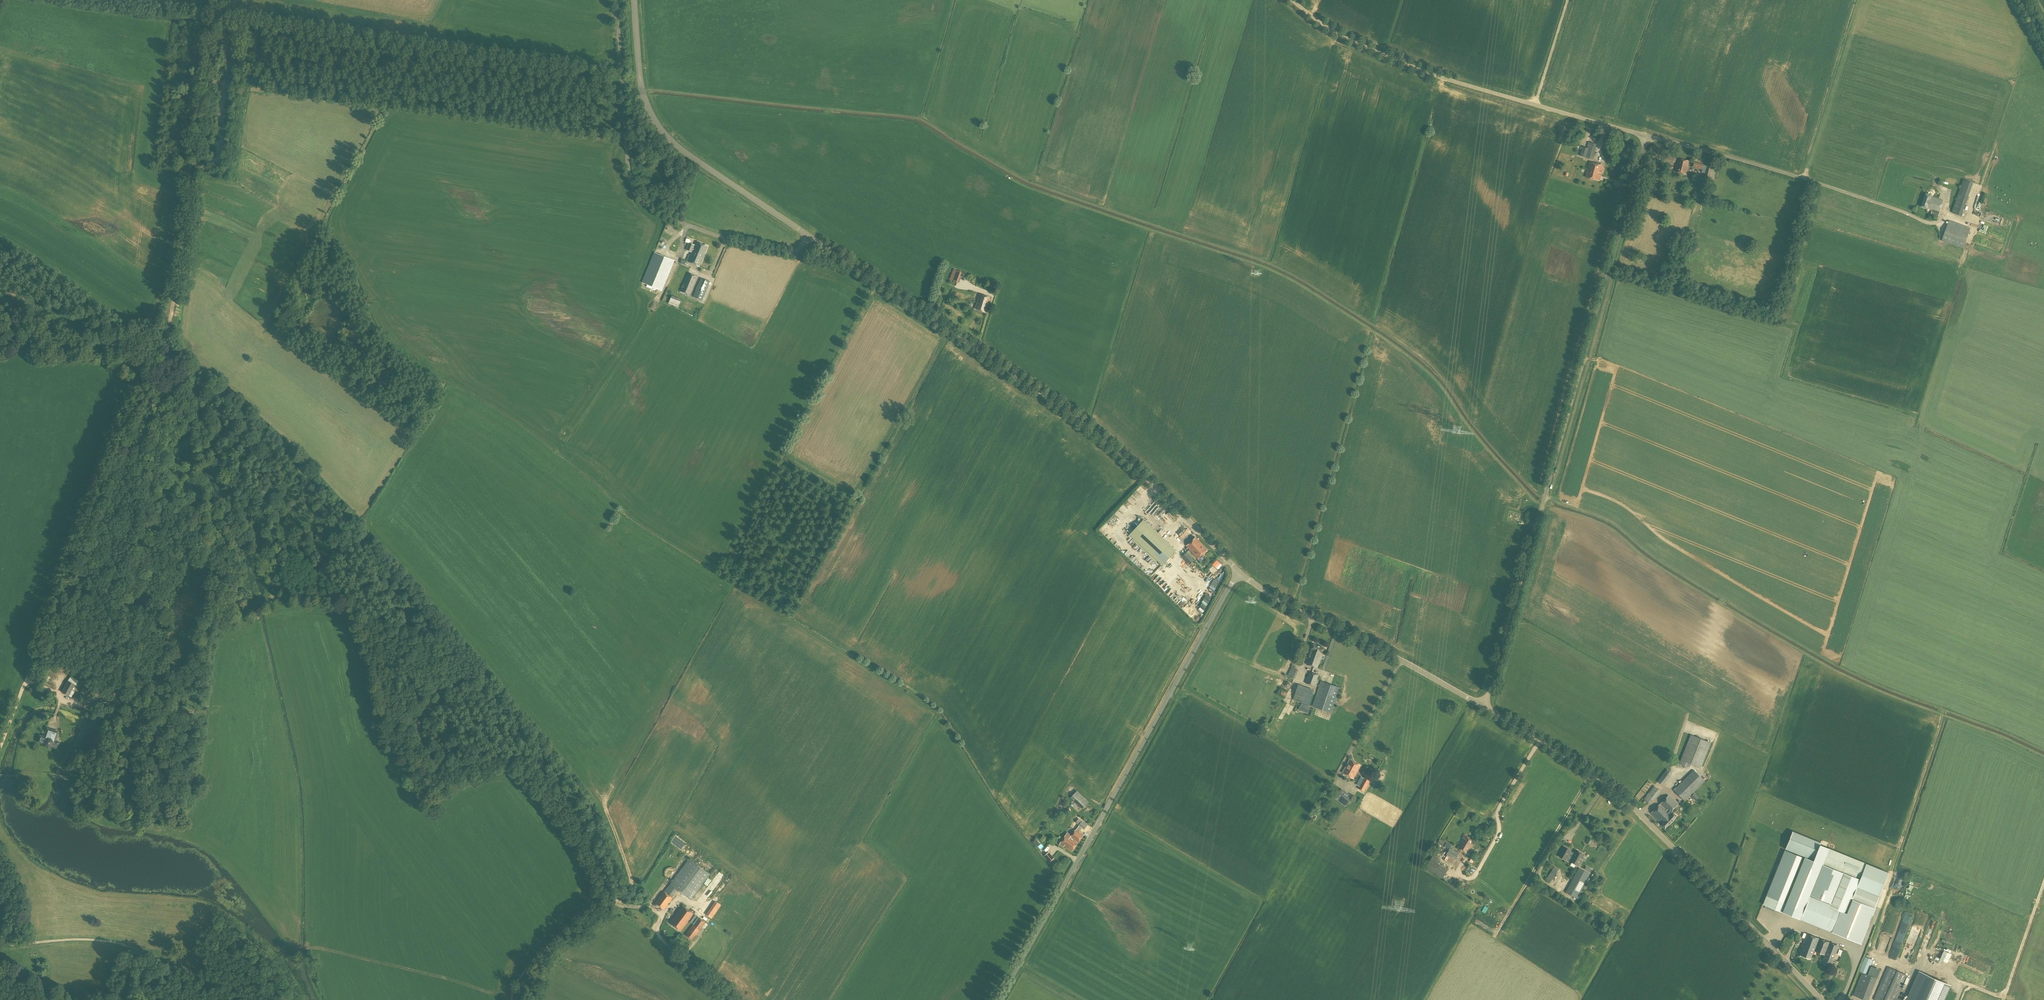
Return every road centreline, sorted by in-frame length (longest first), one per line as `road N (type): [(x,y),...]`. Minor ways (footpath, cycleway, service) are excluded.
road 1 (unclassified): [(1239,574),(1081,420),(676,147),(643,91),(634,0)]
road 2 (unclassified): [(1485,708),(1648,138)]
road 3 (unclassified): [(1000,999),(1239,574)]
road 4 (unclassified): [(1820,999),(1622,797),(1485,708)]
road 5 (track): [(0,748),(154,353)]
road 6 (unclassified): [(1648,138),(1437,77),(1341,37),(1291,0)]
road 7 (track): [(154,353),(172,295),(217,0)]
road 8 (unclassified): [(1485,708),(1239,574)]
road 9 (unclassified): [(1903,212),(1648,138)]
road 10 (track): [(154,353),(0,253)]

